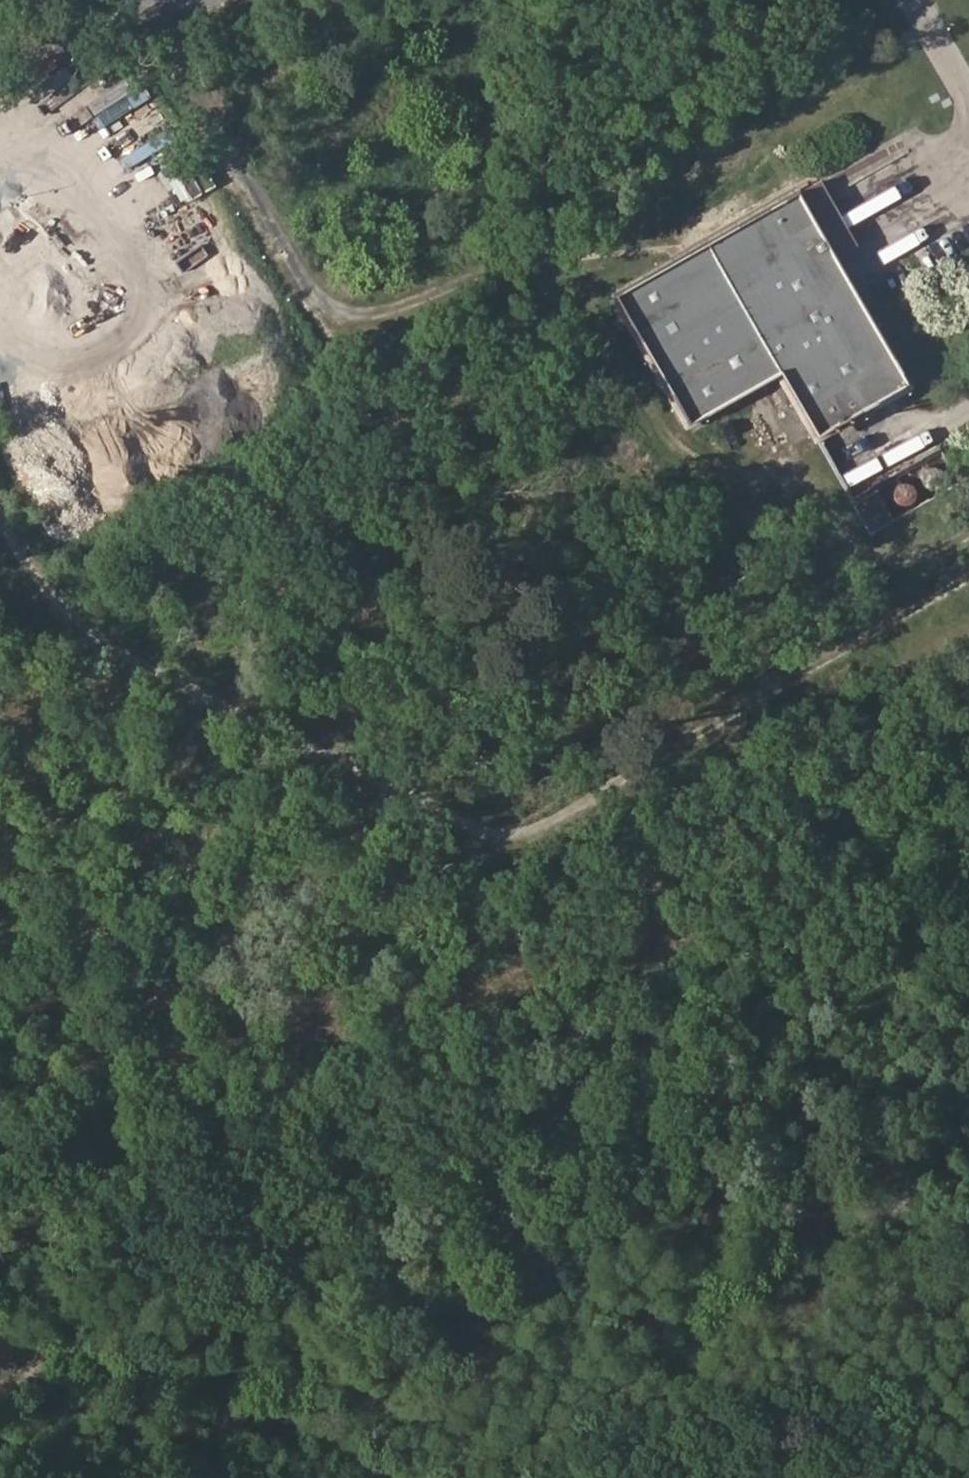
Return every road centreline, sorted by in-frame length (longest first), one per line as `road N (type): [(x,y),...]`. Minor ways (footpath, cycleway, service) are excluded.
road 1 (track): [(151,0),(154,29),(319,302),(341,316),(371,321),(495,252),(566,264),(590,281),(670,430),(693,450),(794,474),(869,545),(894,556),(922,556),(968,537)]
road 2 (track): [(968,568),(524,830),(433,819),(81,650),(0,521)]

